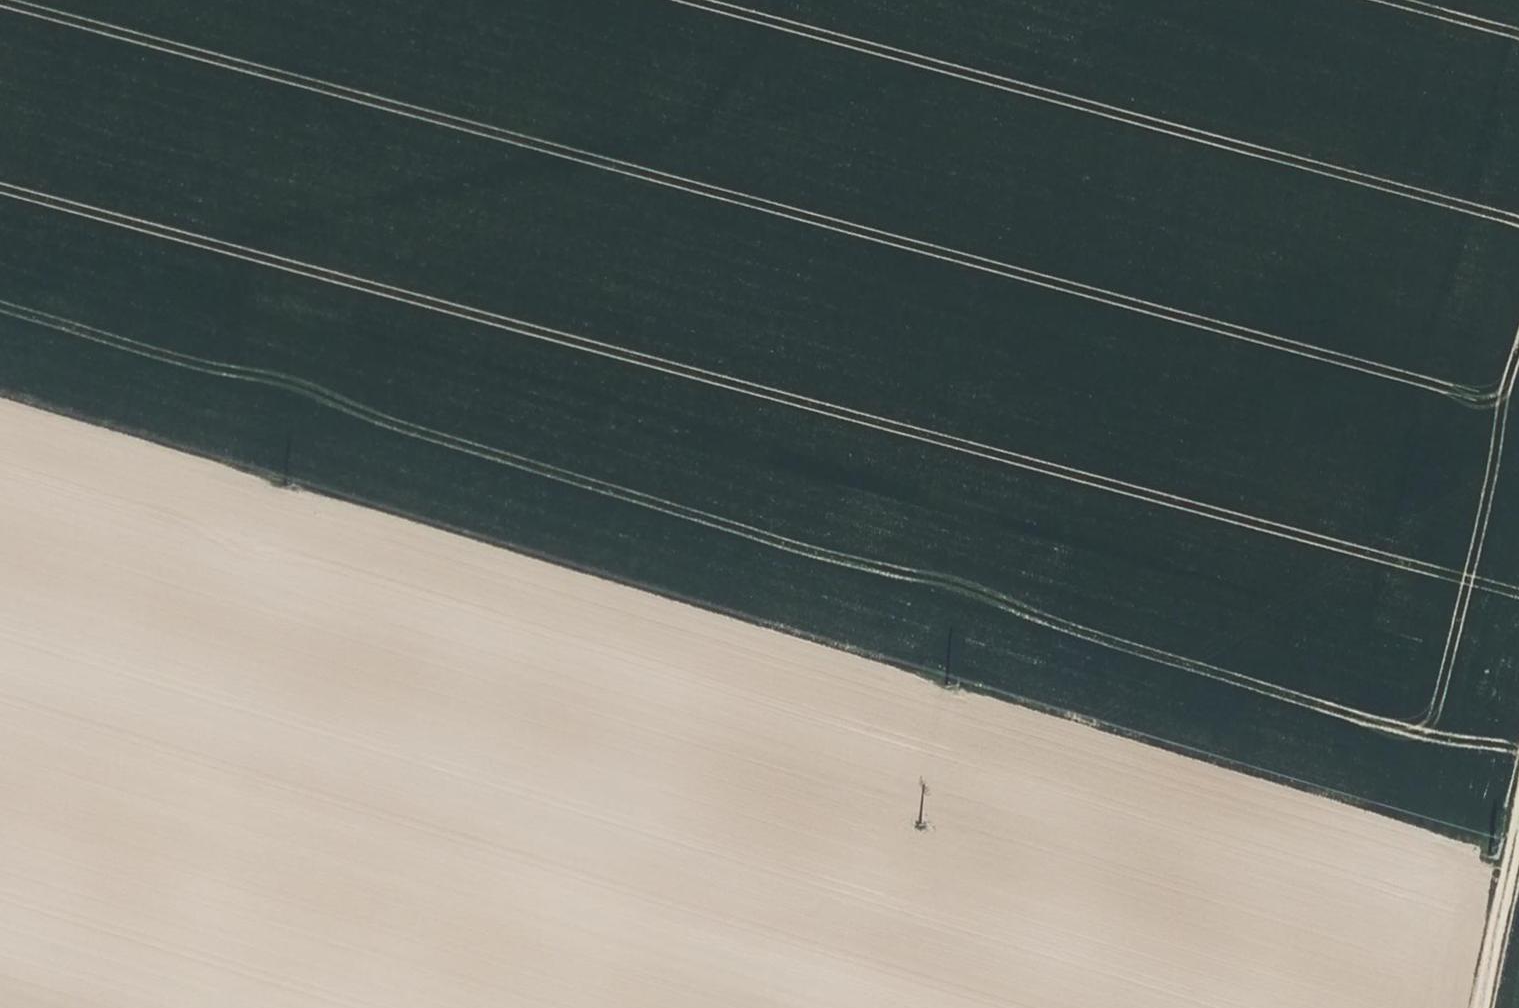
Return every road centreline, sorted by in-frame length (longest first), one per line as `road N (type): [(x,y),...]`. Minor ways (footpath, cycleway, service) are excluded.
road 1 (track): [(1478,1007),(1518,824)]

